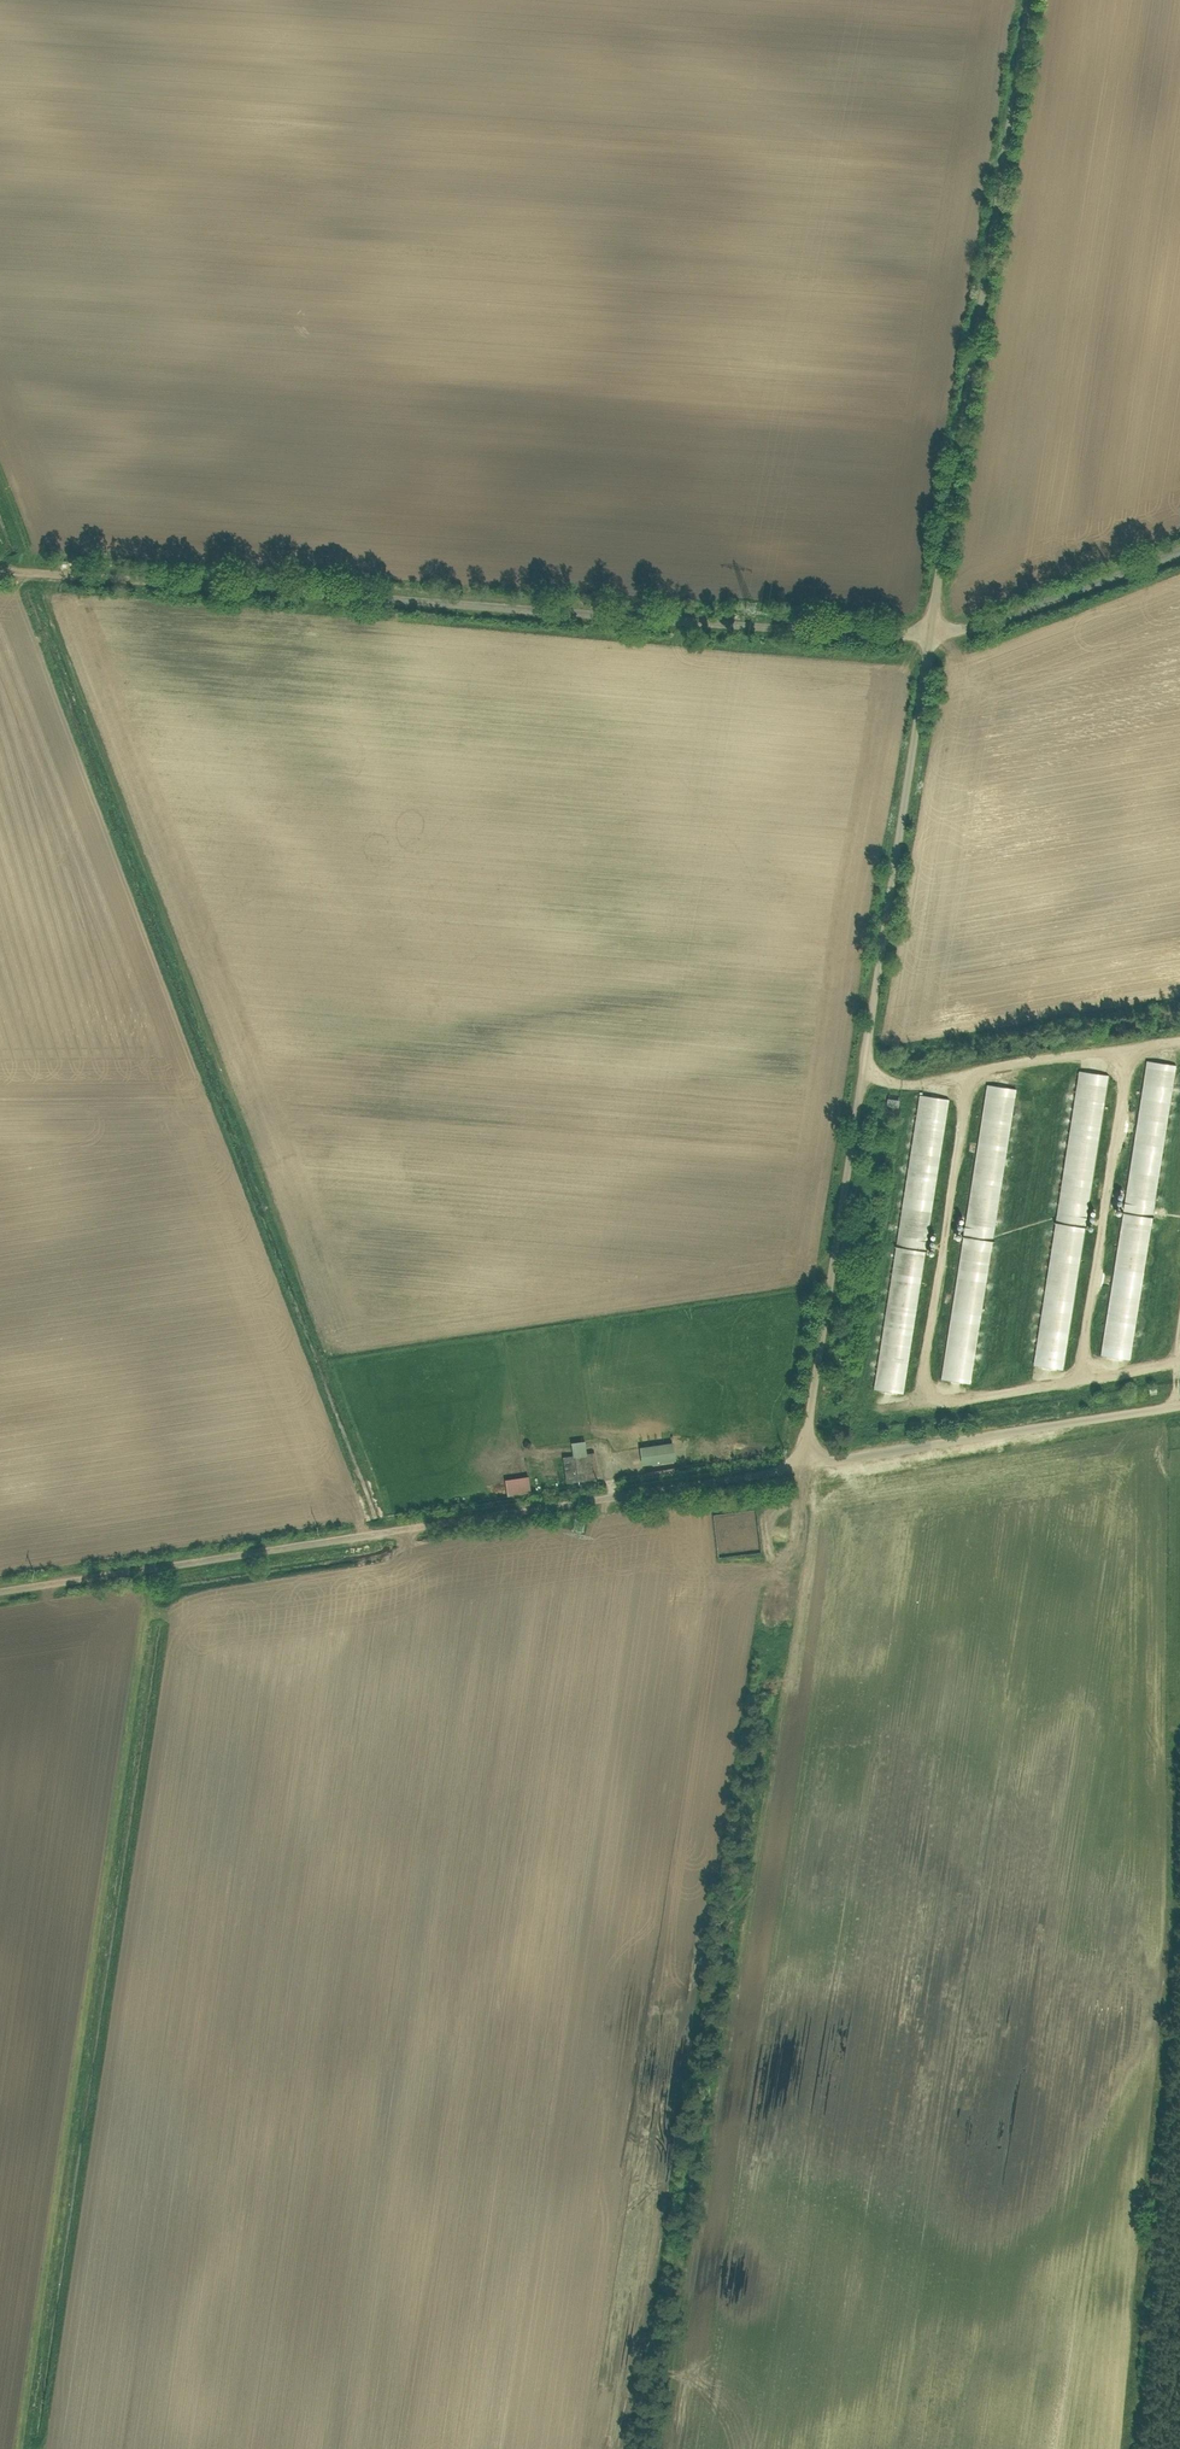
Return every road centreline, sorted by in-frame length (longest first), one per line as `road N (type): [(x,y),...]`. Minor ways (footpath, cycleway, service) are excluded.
road 1 (unclassified): [(932,636),(0,569)]
road 2 (track): [(7,2448),(140,1567)]
road 3 (unclassified): [(806,1465),(932,636)]
road 4 (unclassified): [(806,1465),(0,1590)]
road 5 (unclassified): [(932,636),(1034,0)]
road 6 (unclassified): [(806,1465),(1179,1406)]
road 7 (unclassified): [(1179,553),(976,629),(932,636)]

